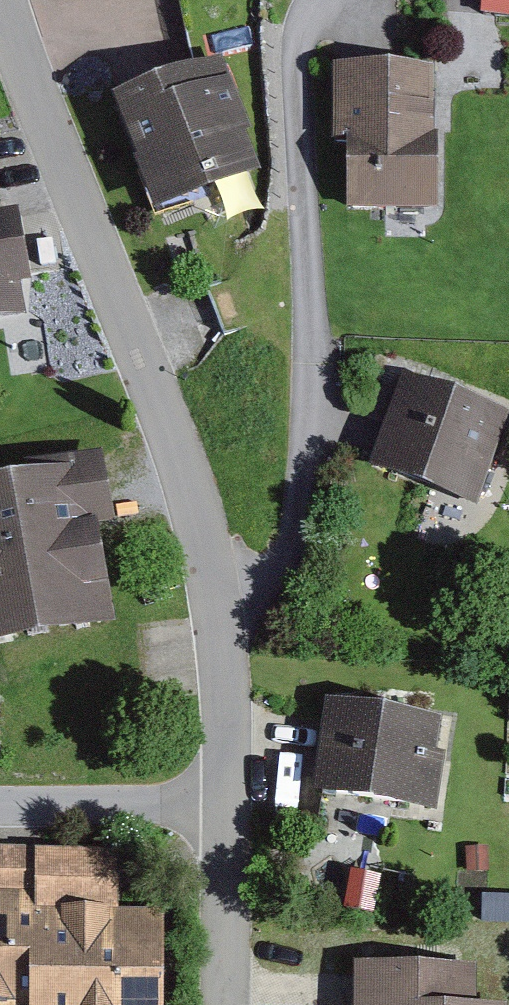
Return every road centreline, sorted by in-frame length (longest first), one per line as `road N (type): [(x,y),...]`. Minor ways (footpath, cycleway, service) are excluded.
road 1 (residential): [(19,0),(153,361),(226,628),(233,817)]
road 2 (track): [(214,584),(279,575),(309,524),(322,411),(309,46),(335,0)]
road 3 (residential): [(233,817),(0,816)]
road 4 (residential): [(233,817),(238,1004)]

